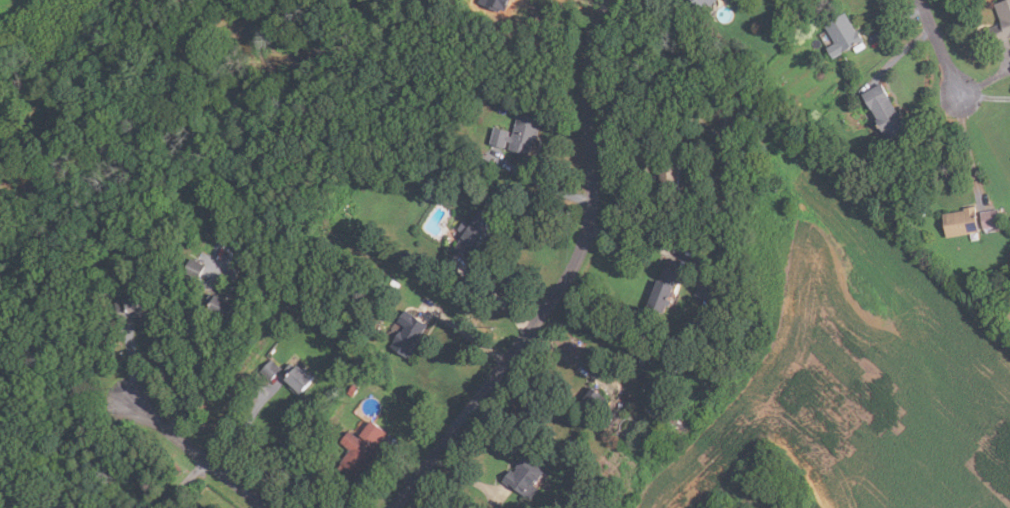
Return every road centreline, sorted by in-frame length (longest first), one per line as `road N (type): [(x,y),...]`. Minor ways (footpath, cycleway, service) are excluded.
road 1 (residential): [(393,507),(530,330),(584,245),(589,66),(611,0)]
road 2 (residential): [(267,507),(129,403)]

